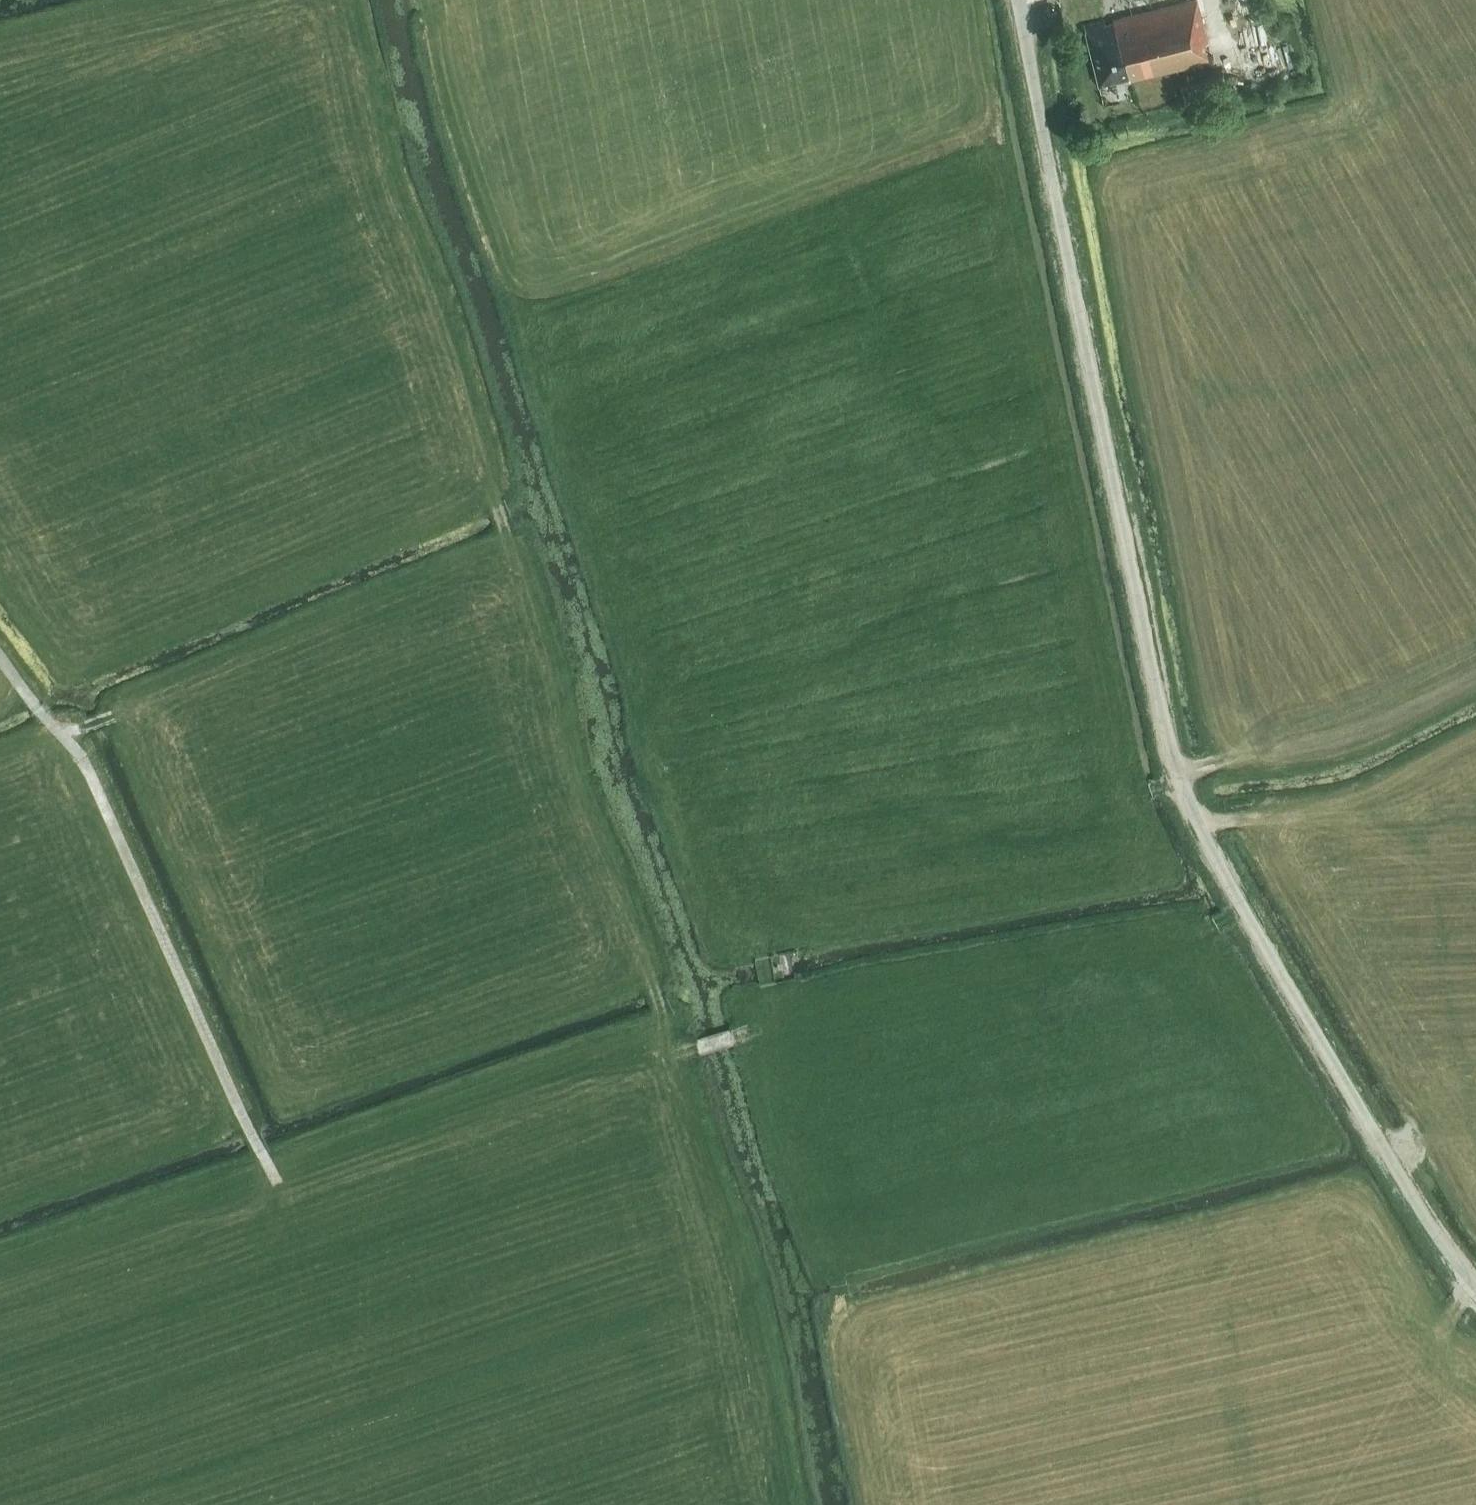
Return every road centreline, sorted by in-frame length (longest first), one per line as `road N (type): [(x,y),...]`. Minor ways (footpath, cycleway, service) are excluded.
road 1 (unclassified): [(1475,1284),(1209,840),(1171,748),(1017,0)]
road 2 (track): [(282,1188),(90,767),(0,659)]

